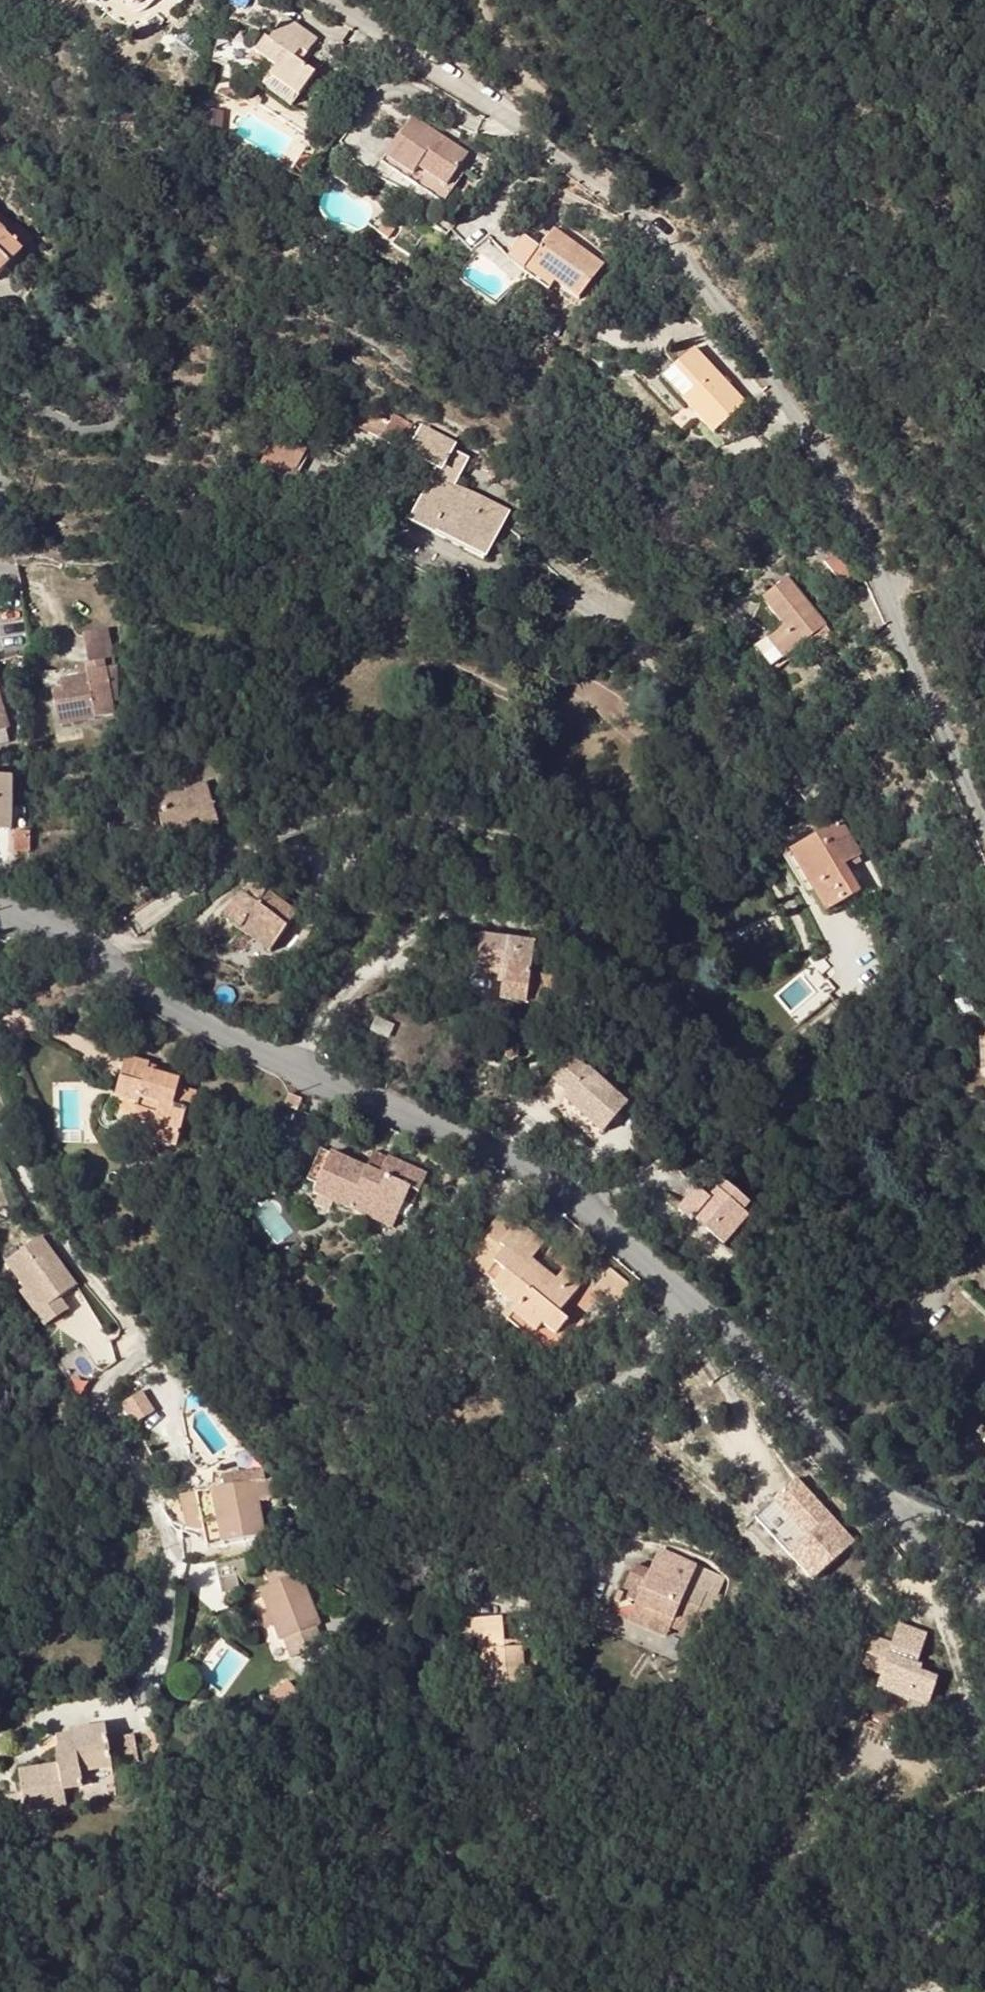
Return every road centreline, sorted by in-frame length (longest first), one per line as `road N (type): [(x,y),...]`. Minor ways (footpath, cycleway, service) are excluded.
road 1 (residential): [(984,833),(894,621),(868,533),(713,294),(566,161),(321,0)]
road 2 (unclassified): [(799,1412),(584,1205),(507,1155),(314,1076),(155,997),(88,946),(0,906)]
road 3 (track): [(610,201),(616,173),(580,120),(534,88),(472,0)]
road 4 (unclassified): [(984,1599),(882,1495)]

